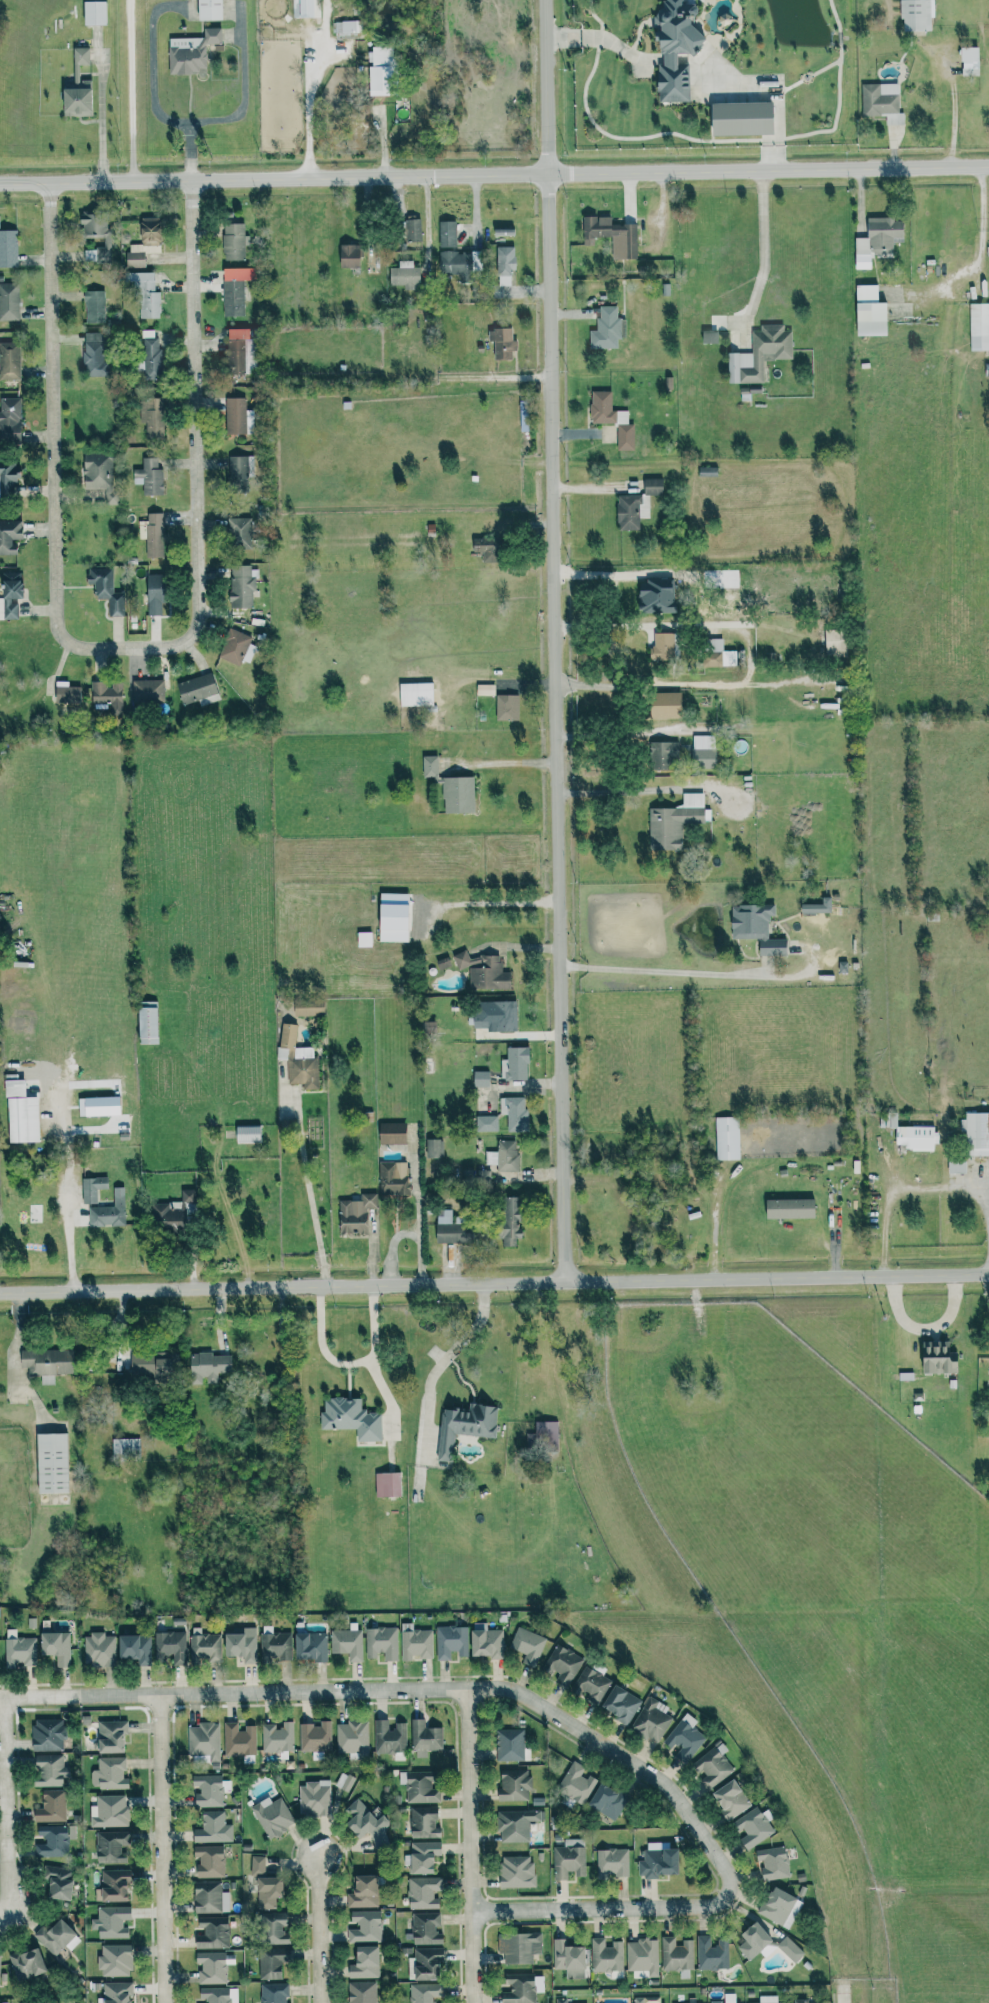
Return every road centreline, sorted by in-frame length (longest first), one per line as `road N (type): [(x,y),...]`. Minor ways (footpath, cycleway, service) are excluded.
road 1 (residential): [(565,1283),(548,0)]
road 2 (residential): [(0,1697),(516,1692),(657,1782),(729,1883),(722,1901),(704,1908),(472,1911)]
road 3 (residential): [(36,182),(43,603),(50,629),(67,647),(169,645),(186,637),(188,617),(180,179)]
road 4 (residential): [(0,183),(988,163)]
road 5 (residential): [(0,1292),(988,1275)]
road 6 (residential): [(466,1689),(473,2002)]
road 7 (residential): [(161,1695),(167,2002)]
road 8 (residential): [(4,1697),(4,1915)]
road 9 (residential): [(319,2002),(317,1851)]

